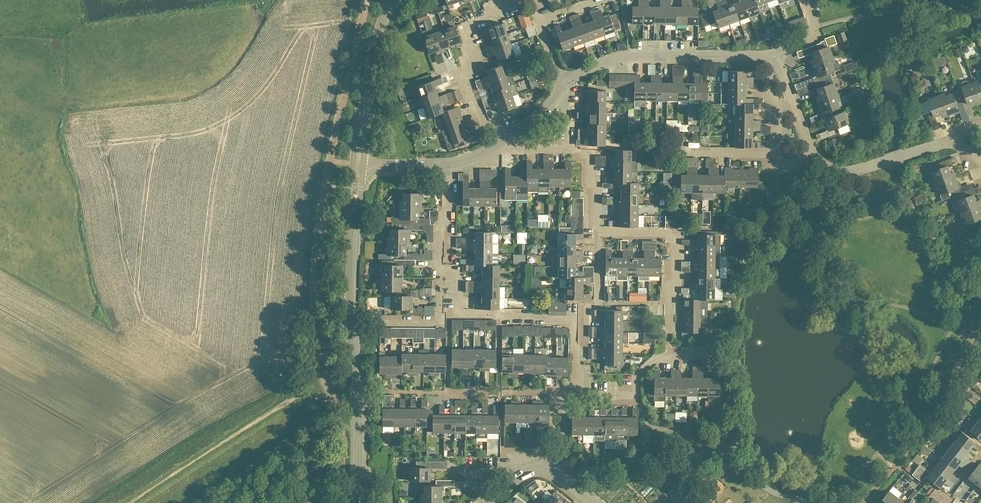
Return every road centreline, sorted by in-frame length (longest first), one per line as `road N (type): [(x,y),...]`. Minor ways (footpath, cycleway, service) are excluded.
road 1 (unclassified): [(357,502),(358,167)]
road 2 (track): [(328,387),(281,407),(130,502)]
road 3 (residential): [(563,87),(614,59),(776,55)]
road 4 (residential): [(580,354),(573,320),(458,314),(458,272),(438,272)]
road 5 (residential): [(512,135),(486,127),(465,72),(478,68),(464,30),(514,0)]
road 6 (residential): [(598,233),(676,233),(669,329)]
road 7 (unclassified): [(358,167),(391,0)]
road 8 (residential): [(579,396),(636,396),(635,377),(656,358),(719,358)]
road 9 (residential): [(945,144),(846,173),(813,155)]
road 10 (residential): [(580,354),(582,307),(598,307),(598,233)]

